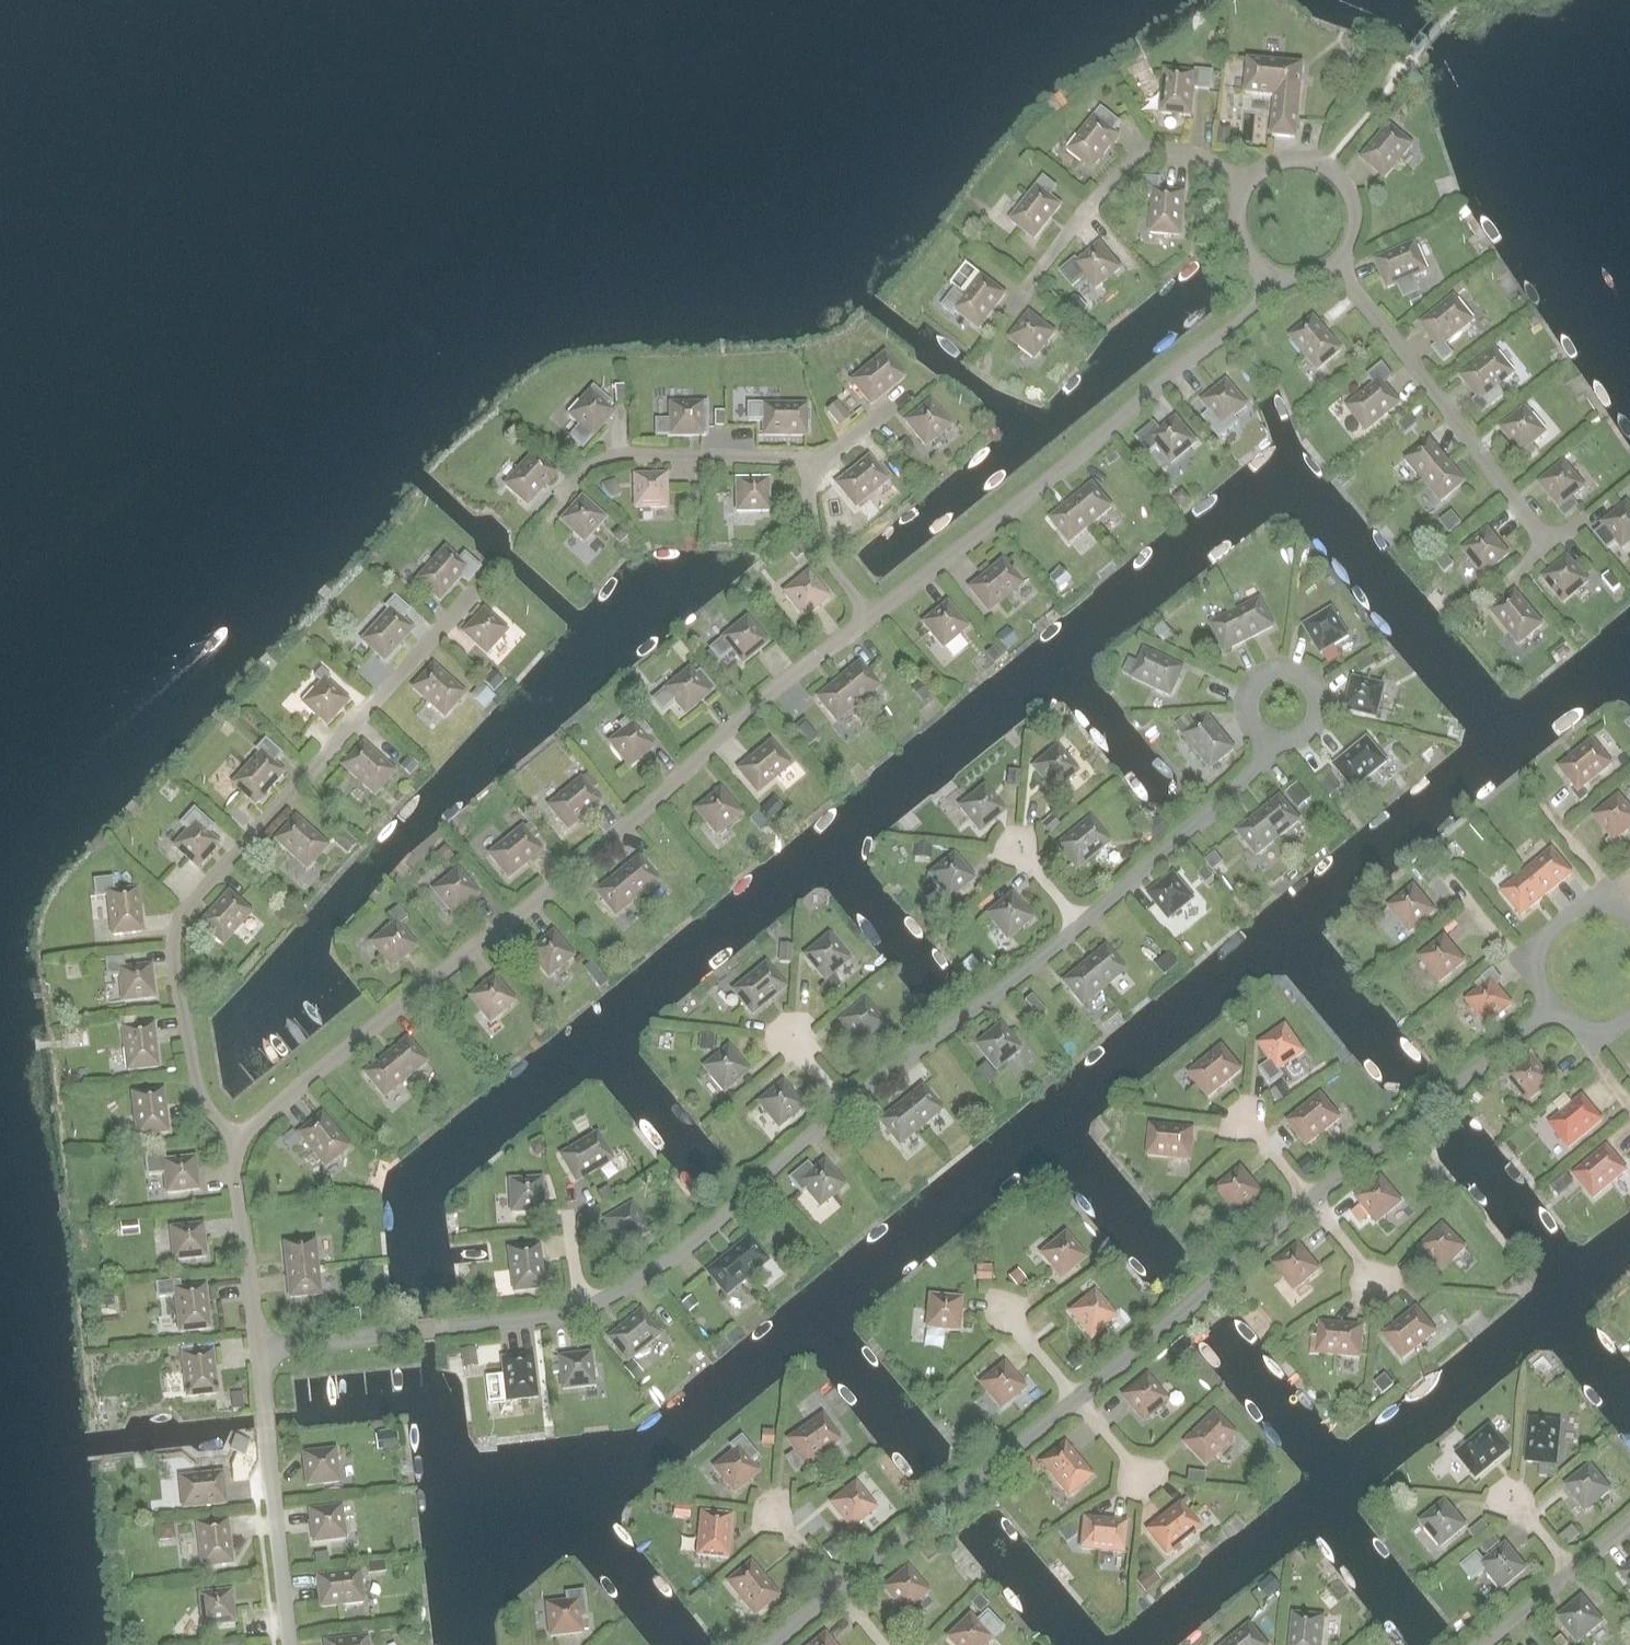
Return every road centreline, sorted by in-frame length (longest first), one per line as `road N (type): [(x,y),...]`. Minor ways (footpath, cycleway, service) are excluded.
road 1 (residential): [(240,1150),(263,1118),(869,619)]
road 2 (residential): [(240,1150),(197,1094),(172,943),(181,920),(464,606)]
road 3 (residential): [(869,619),(1253,312),(1274,283)]
road 4 (residential): [(1549,537),(1339,267)]
road 5 (residential): [(581,1311),(664,1269),(845,1107)]
road 6 (residential): [(259,1353),(581,1311)]
road 7 (residential): [(1308,1203),(1557,1012)]
road 8 (residential): [(838,1597),(1074,1399)]
road 9 (residential): [(1074,1399),(1308,1203)]
road 10 (residential): [(1015,301),(1131,163),(1170,149),(1199,155),(1241,186)]
road 11 (residential): [(845,1107),(1082,929)]
road 12 (residential): [(292,1644),(259,1353)]
road 13 (residential): [(1082,929),(1247,784),(1276,741)]
road 14 (residential): [(812,464),(605,458),(566,488)]
road 15 (residential): [(1339,267),(1357,228),(1355,206),(1330,171),(1293,159),(1273,162),(1241,186)]
road 16 (residential): [(259,1353),(234,1194),(240,1150)]
road 17 (residential): [(1276,741),(1298,739),(1318,714),(1316,692),(1301,676),(1267,675),(1251,693),(1250,717),(1264,736)]
road 18 (residential): [(869,619),(815,549),(812,464)]
road 19 (residential): [(1516,963),(1610,885)]

